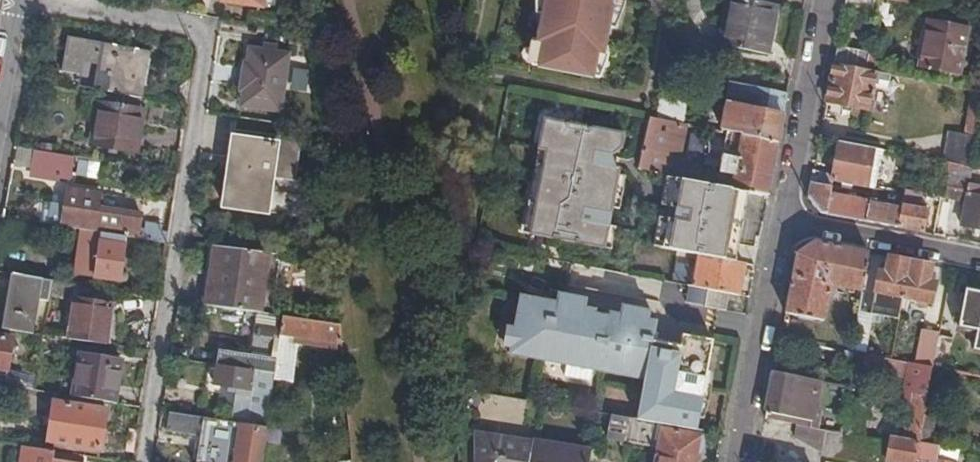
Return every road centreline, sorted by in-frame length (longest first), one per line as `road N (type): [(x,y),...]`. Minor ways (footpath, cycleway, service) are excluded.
road 1 (residential): [(785,218),(739,461)]
road 2 (residential): [(828,0),(785,218)]
road 3 (residential): [(785,218),(979,258)]

